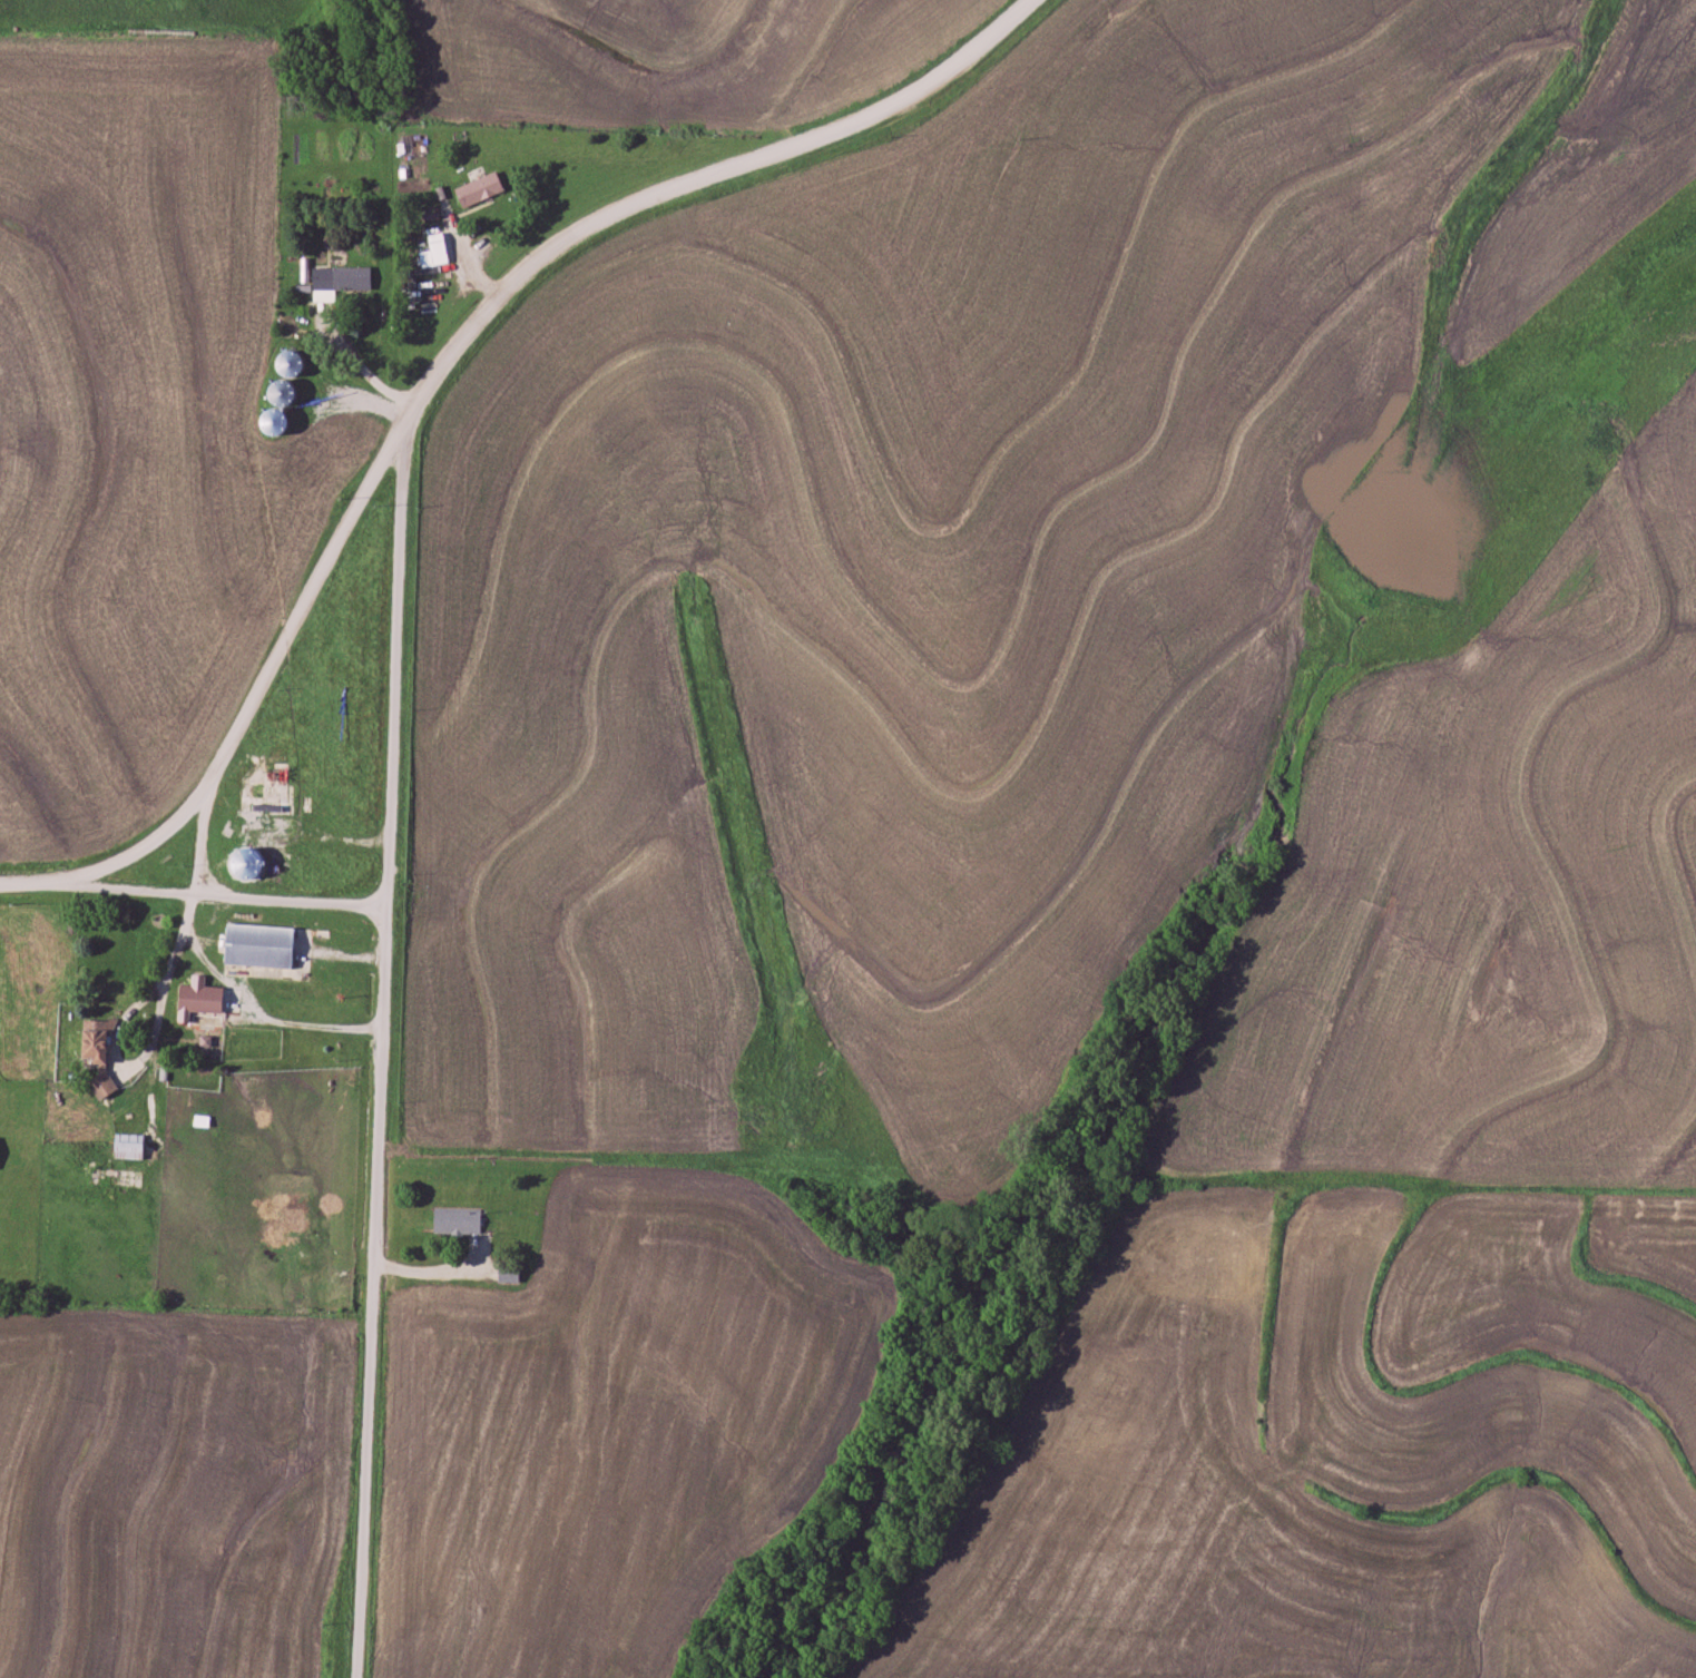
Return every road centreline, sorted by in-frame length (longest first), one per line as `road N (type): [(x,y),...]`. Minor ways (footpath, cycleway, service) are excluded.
road 1 (residential): [(355,1677),(409,423),(488,313),(537,261),(588,225),(649,195),(901,106),(1033,0)]
road 2 (residential): [(0,885),(389,906)]

